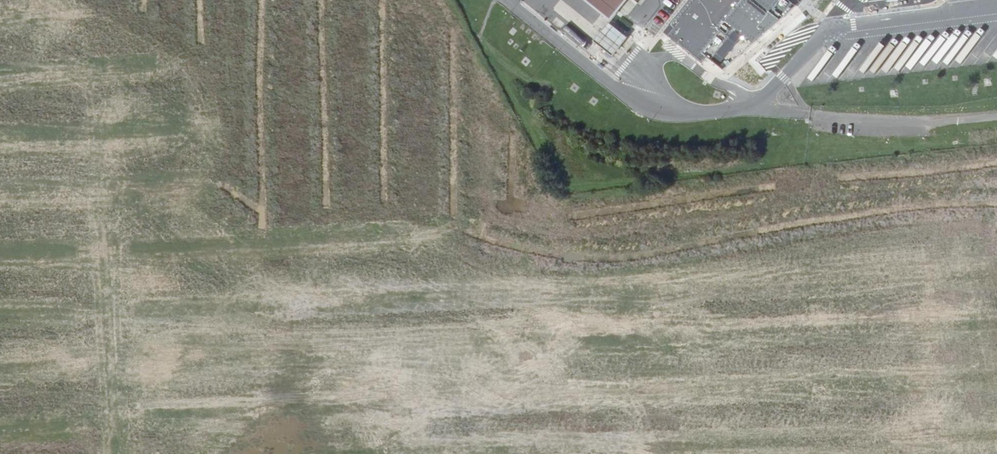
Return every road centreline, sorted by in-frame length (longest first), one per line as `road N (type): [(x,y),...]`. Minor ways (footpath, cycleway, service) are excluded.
road 1 (unclassified): [(420,122),(557,185),(996,144)]
road 2 (motorway): [(72,0),(216,47),(291,106)]
road 3 (unclassified): [(420,122),(411,165),(396,182),(355,197),(333,193),(299,168),(290,149),(291,106)]

